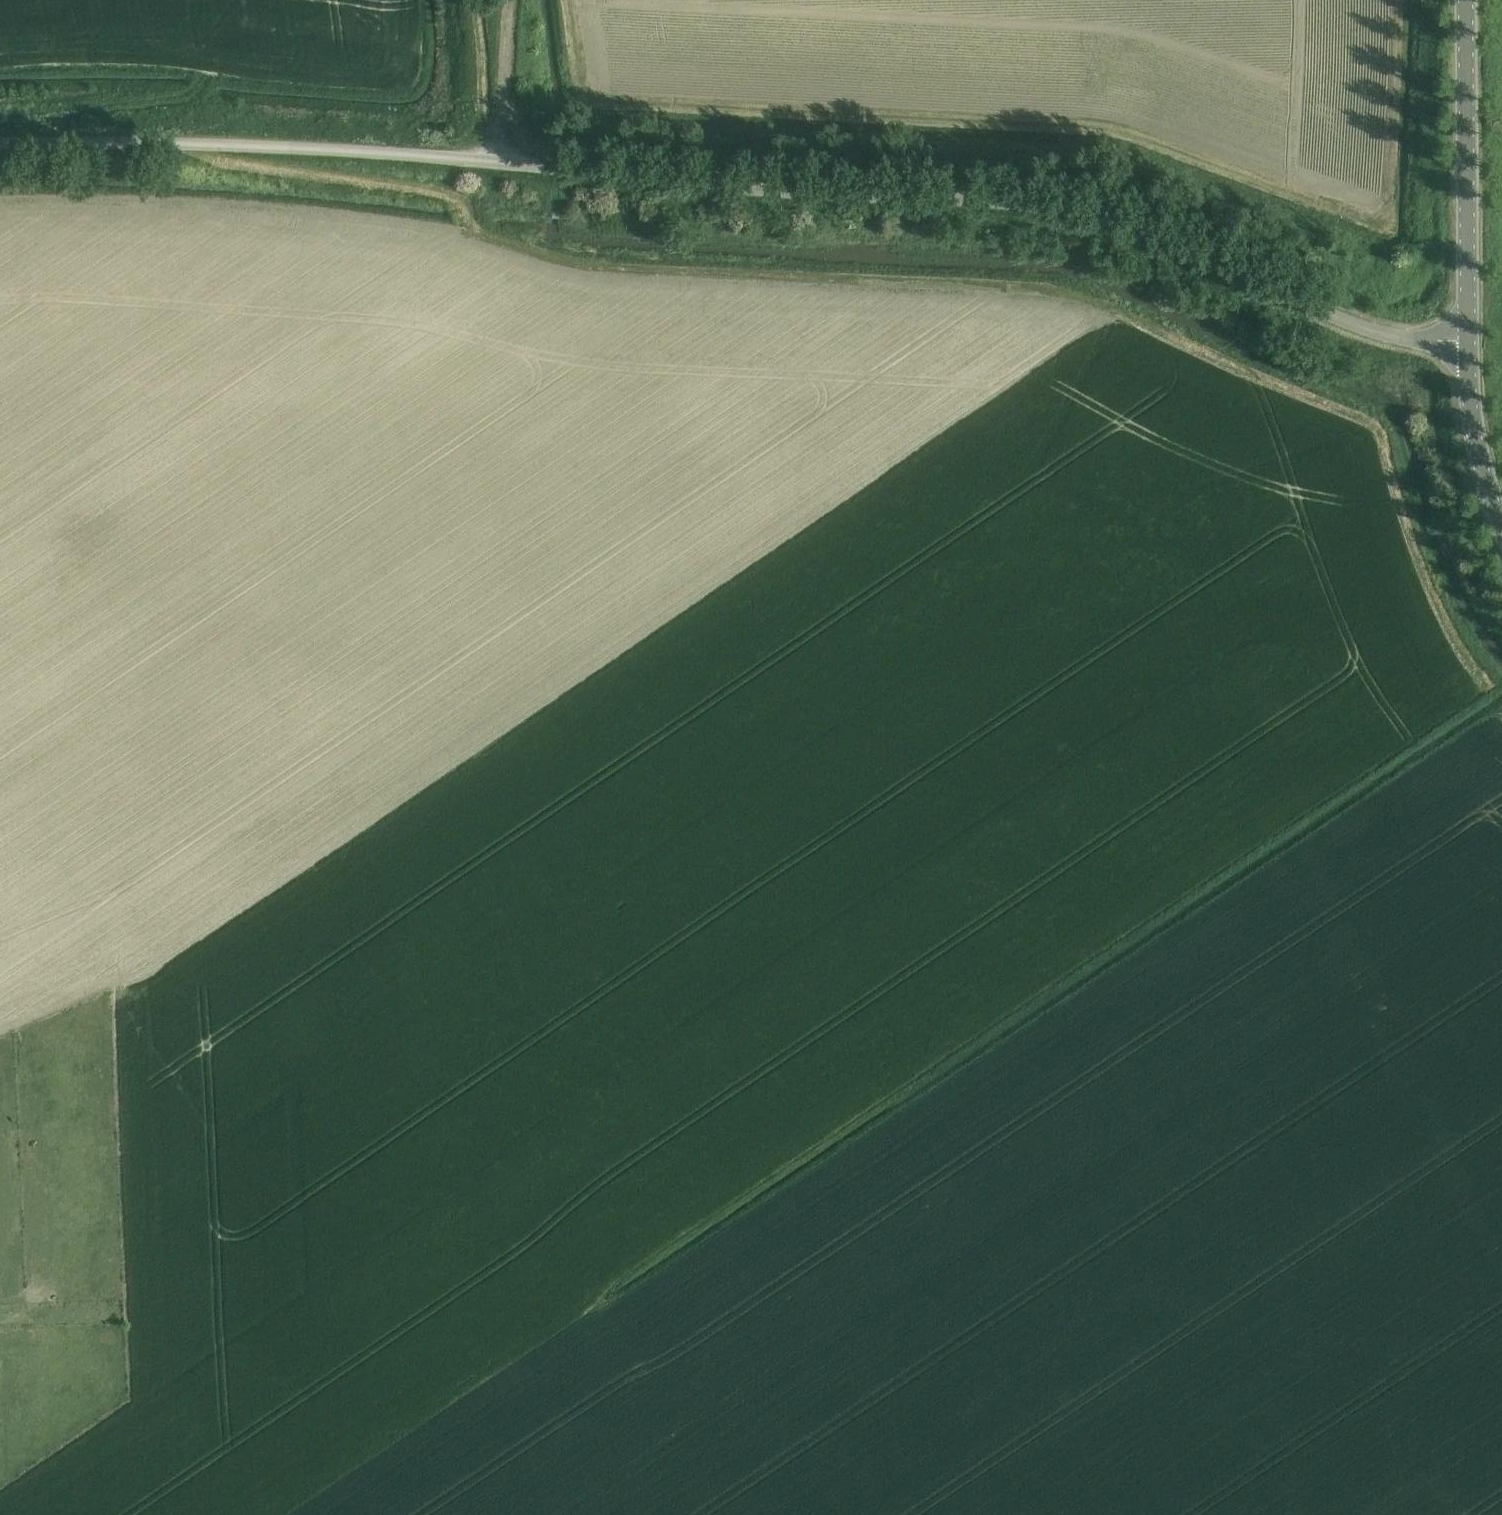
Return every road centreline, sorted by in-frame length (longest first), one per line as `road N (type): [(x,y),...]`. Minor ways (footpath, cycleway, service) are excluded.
road 1 (tertiary): [(1464,343),(1391,338),(1161,238),(1017,200),(774,191),(497,161)]
road 2 (tertiary): [(0,142),(276,146),(497,161)]
road 3 (tertiary): [(1464,343),(1468,0)]
road 4 (tertiary): [(1501,521),(1467,403),(1464,343)]

